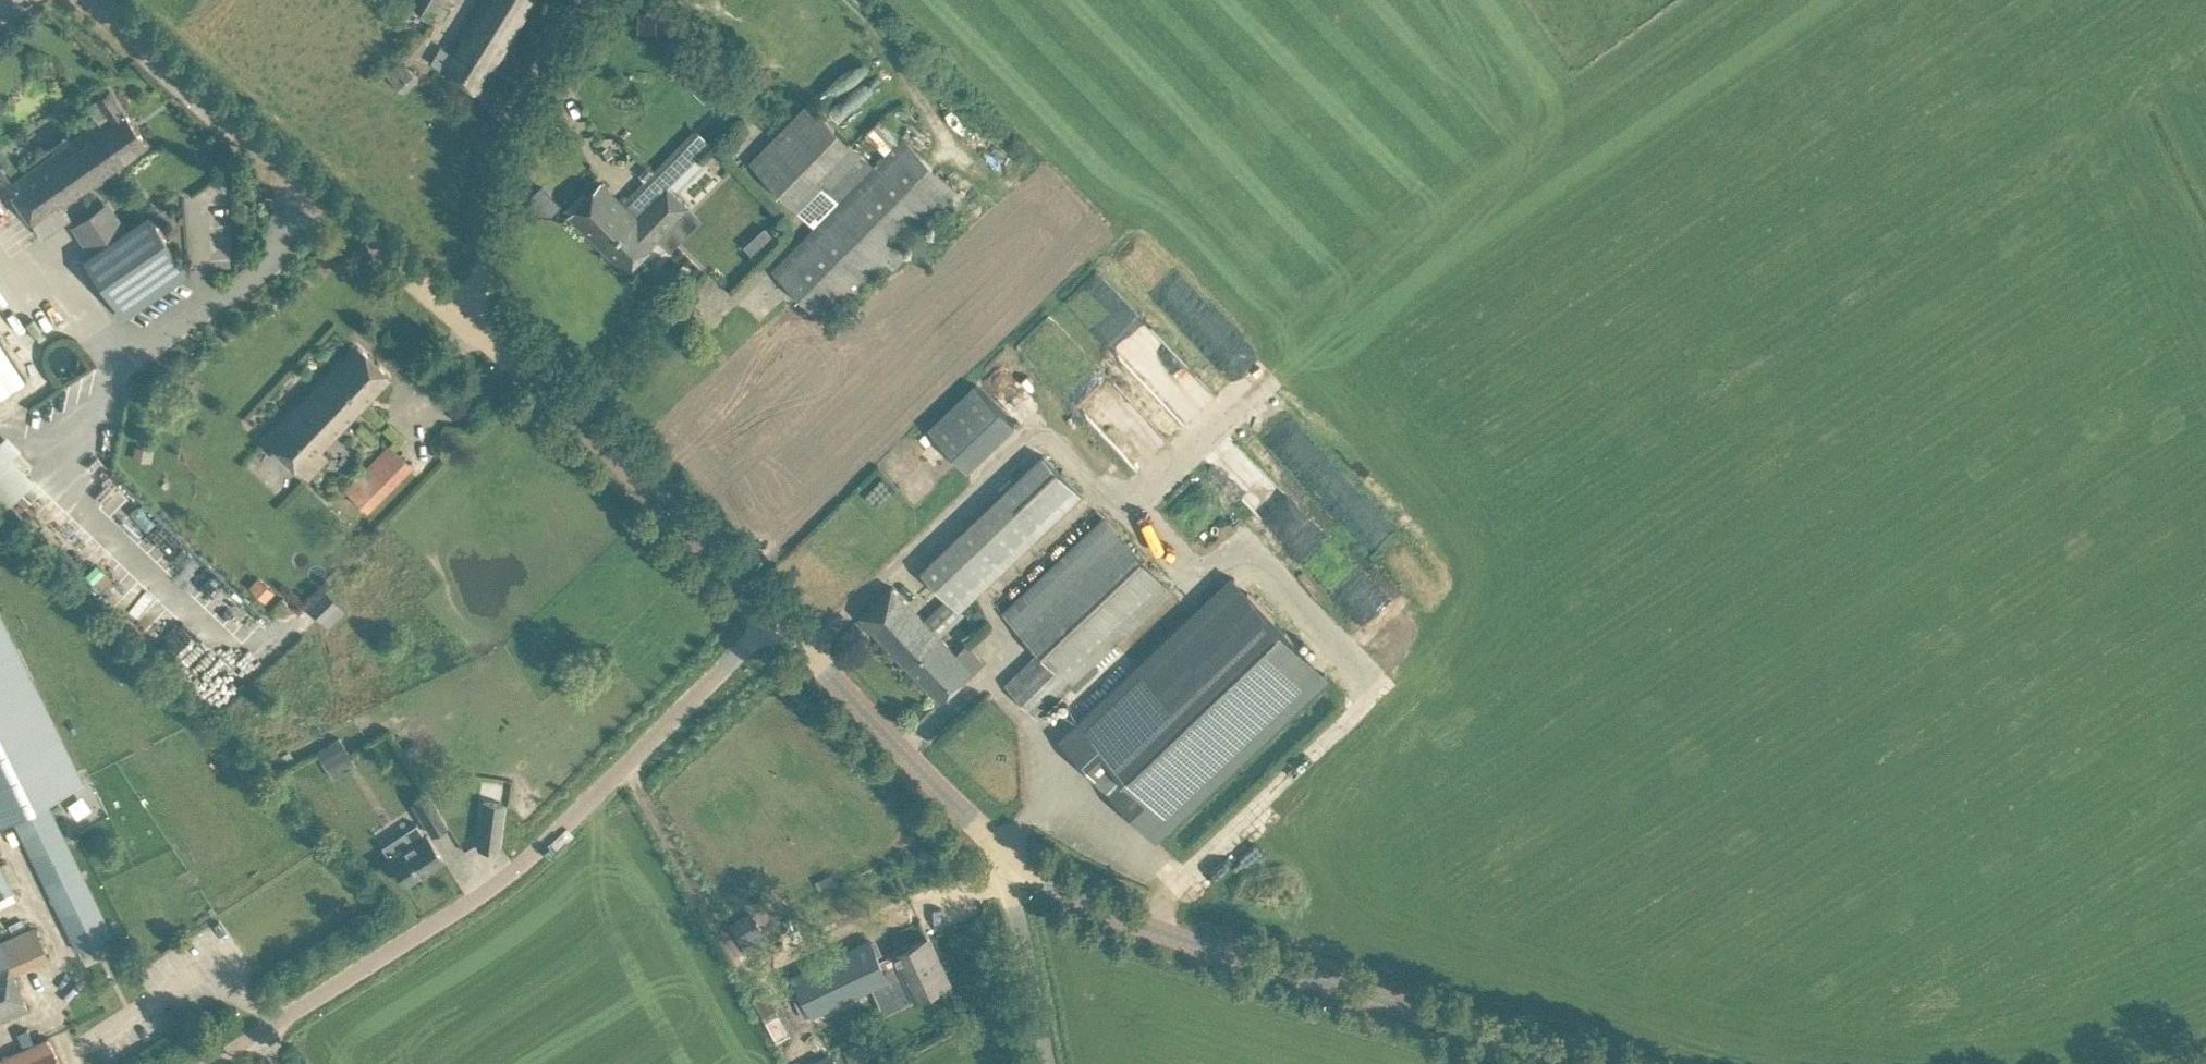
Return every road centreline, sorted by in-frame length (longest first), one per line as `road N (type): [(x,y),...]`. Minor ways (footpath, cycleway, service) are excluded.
road 1 (unclassified): [(206,1063),(516,867),(773,616)]
road 2 (unclassified): [(1590,1063),(1170,933),(1097,906),(1011,853)]
road 3 (unclassified): [(470,326),(98,0)]
road 4 (unclassified): [(773,616),(607,448),(470,326)]
road 5 (unclassified): [(470,326),(506,130),(585,0)]
road 6 (unclassified): [(1011,853),(773,616)]
road 7 (unclassified): [(1049,1063),(1011,853)]

